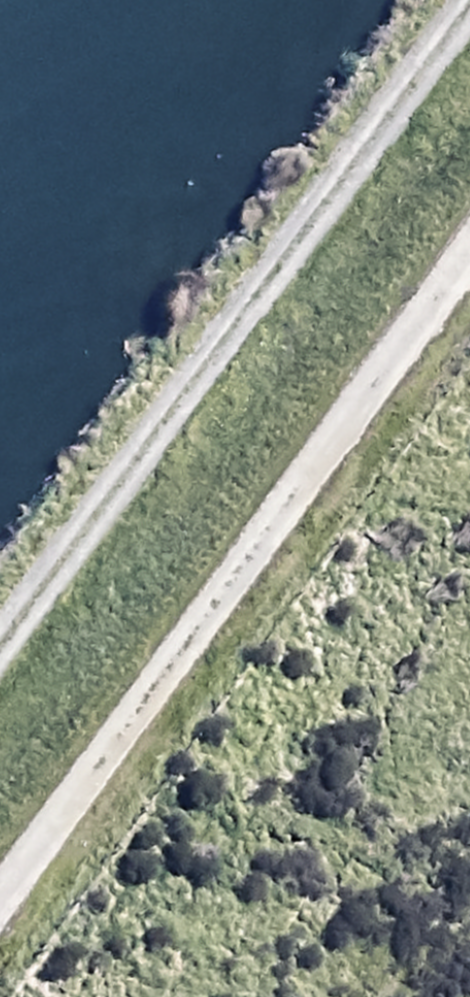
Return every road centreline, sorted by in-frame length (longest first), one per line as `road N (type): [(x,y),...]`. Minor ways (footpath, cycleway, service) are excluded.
road 1 (track): [(469,244),(0,897)]
road 2 (track): [(469,11),(0,644)]

